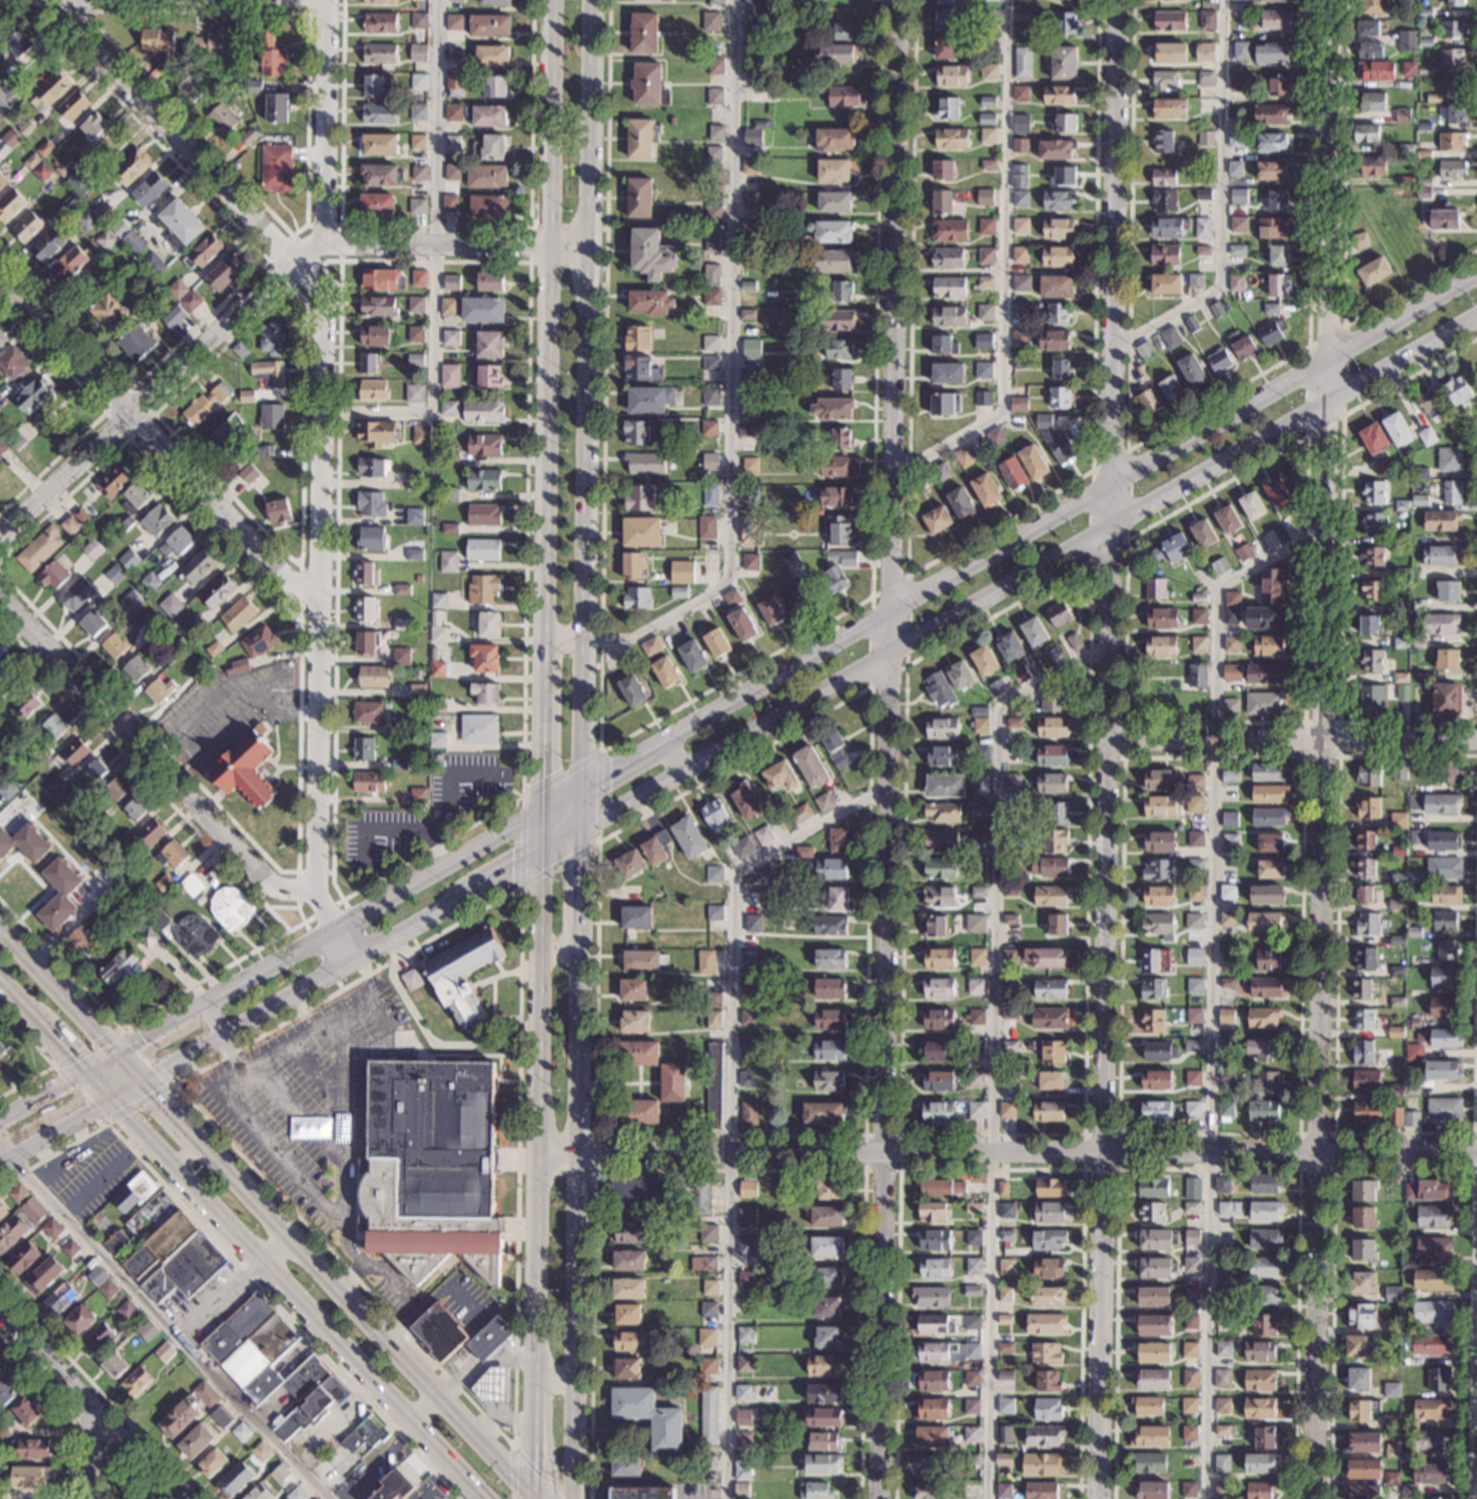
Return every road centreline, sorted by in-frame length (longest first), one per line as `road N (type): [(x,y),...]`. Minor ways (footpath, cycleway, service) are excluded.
road 1 (residential): [(1096,1498),(1115,0)]
road 2 (residential): [(878,1498),(895,0)]
road 3 (tertiary): [(1328,361),(336,933)]
road 4 (residential): [(1326,397),(1315,1498)]
road 5 (tertiary): [(393,931),(1326,397)]
road 6 (residential): [(1476,1151),(538,1156)]
road 7 (secondary): [(542,638),(531,1493)]
road 8 (primary): [(531,1493),(0,930)]
road 9 (primary): [(0,978),(483,1498)]
road 10 (residential): [(313,891),(322,296),(289,261)]
road 11 (secondary): [(584,639),(590,0)]
road 12 (secondary): [(550,0),(542,638)]
road 13 (secondary): [(572,1498),(580,941)]
road 14 (residential): [(315,607),(0,273)]
road 15 (residential): [(321,241),(289,261),(0,539)]
road 16 (residential): [(313,891),(269,885),(0,603)]
road 17 (tertiary): [(0,1158),(355,953)]
road 18 (tertiary): [(336,933),(0,1121)]
road 19 (residential): [(1476,740),(1107,742)]
road 20 (residential): [(1331,0),(1328,361)]
road 21 (residential): [(289,261),(59,0)]
road 22 (secondary): [(580,941),(584,639)]
road 23 (residential): [(586,248),(321,241)]
road 24 (residential): [(321,241),(326,0)]
road 25 (tertiary): [(1326,397),(1476,313)]
road 26 (tertiary): [(1476,275),(1328,361)]
road 27 (residential): [(93,1415),(0,1312)]

